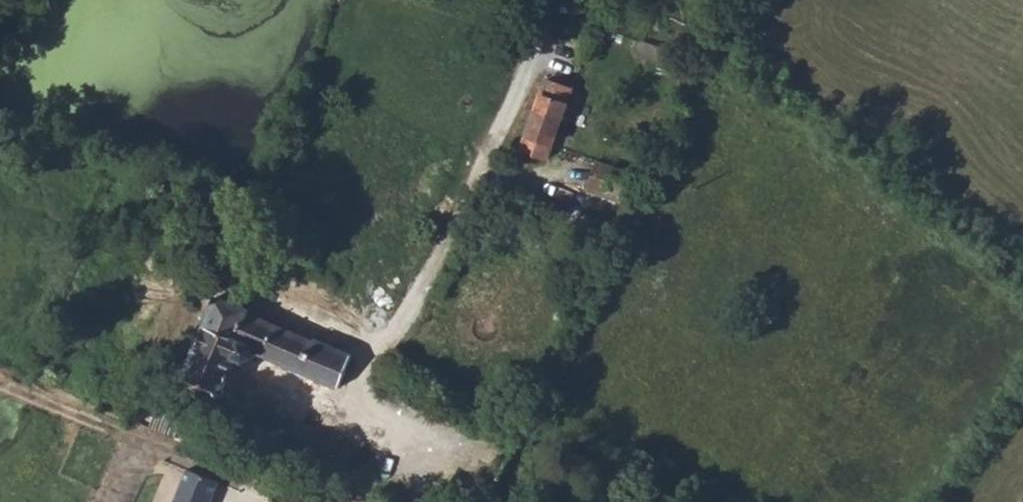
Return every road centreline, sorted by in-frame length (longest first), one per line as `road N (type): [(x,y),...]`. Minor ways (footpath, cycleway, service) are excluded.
road 1 (residential): [(366,379),(526,91),(545,0)]
road 2 (track): [(590,501),(499,458),(356,405)]

